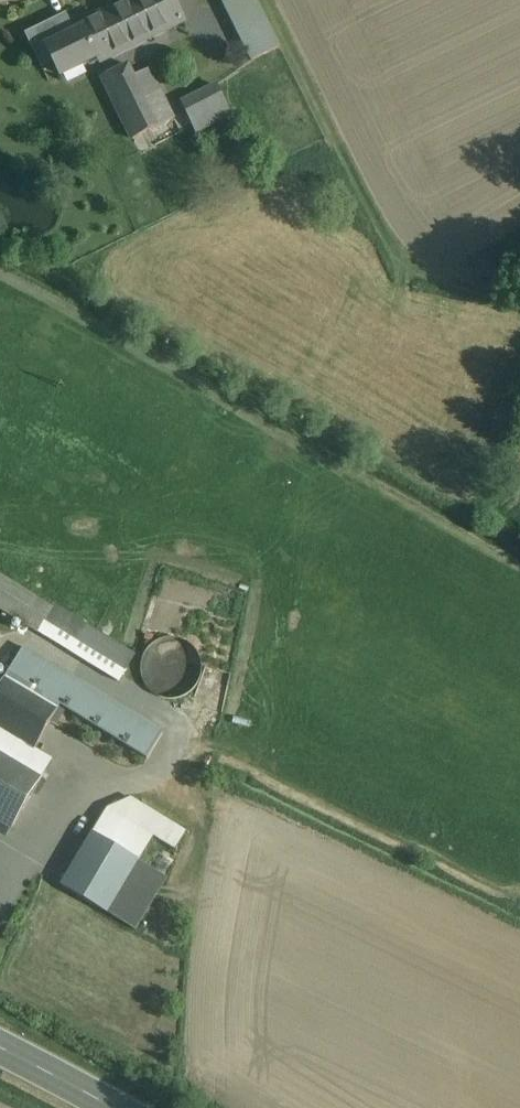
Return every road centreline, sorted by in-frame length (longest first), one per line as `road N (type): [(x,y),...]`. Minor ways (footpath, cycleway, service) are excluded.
road 1 (secondary): [(113,1107),(0,1051)]

